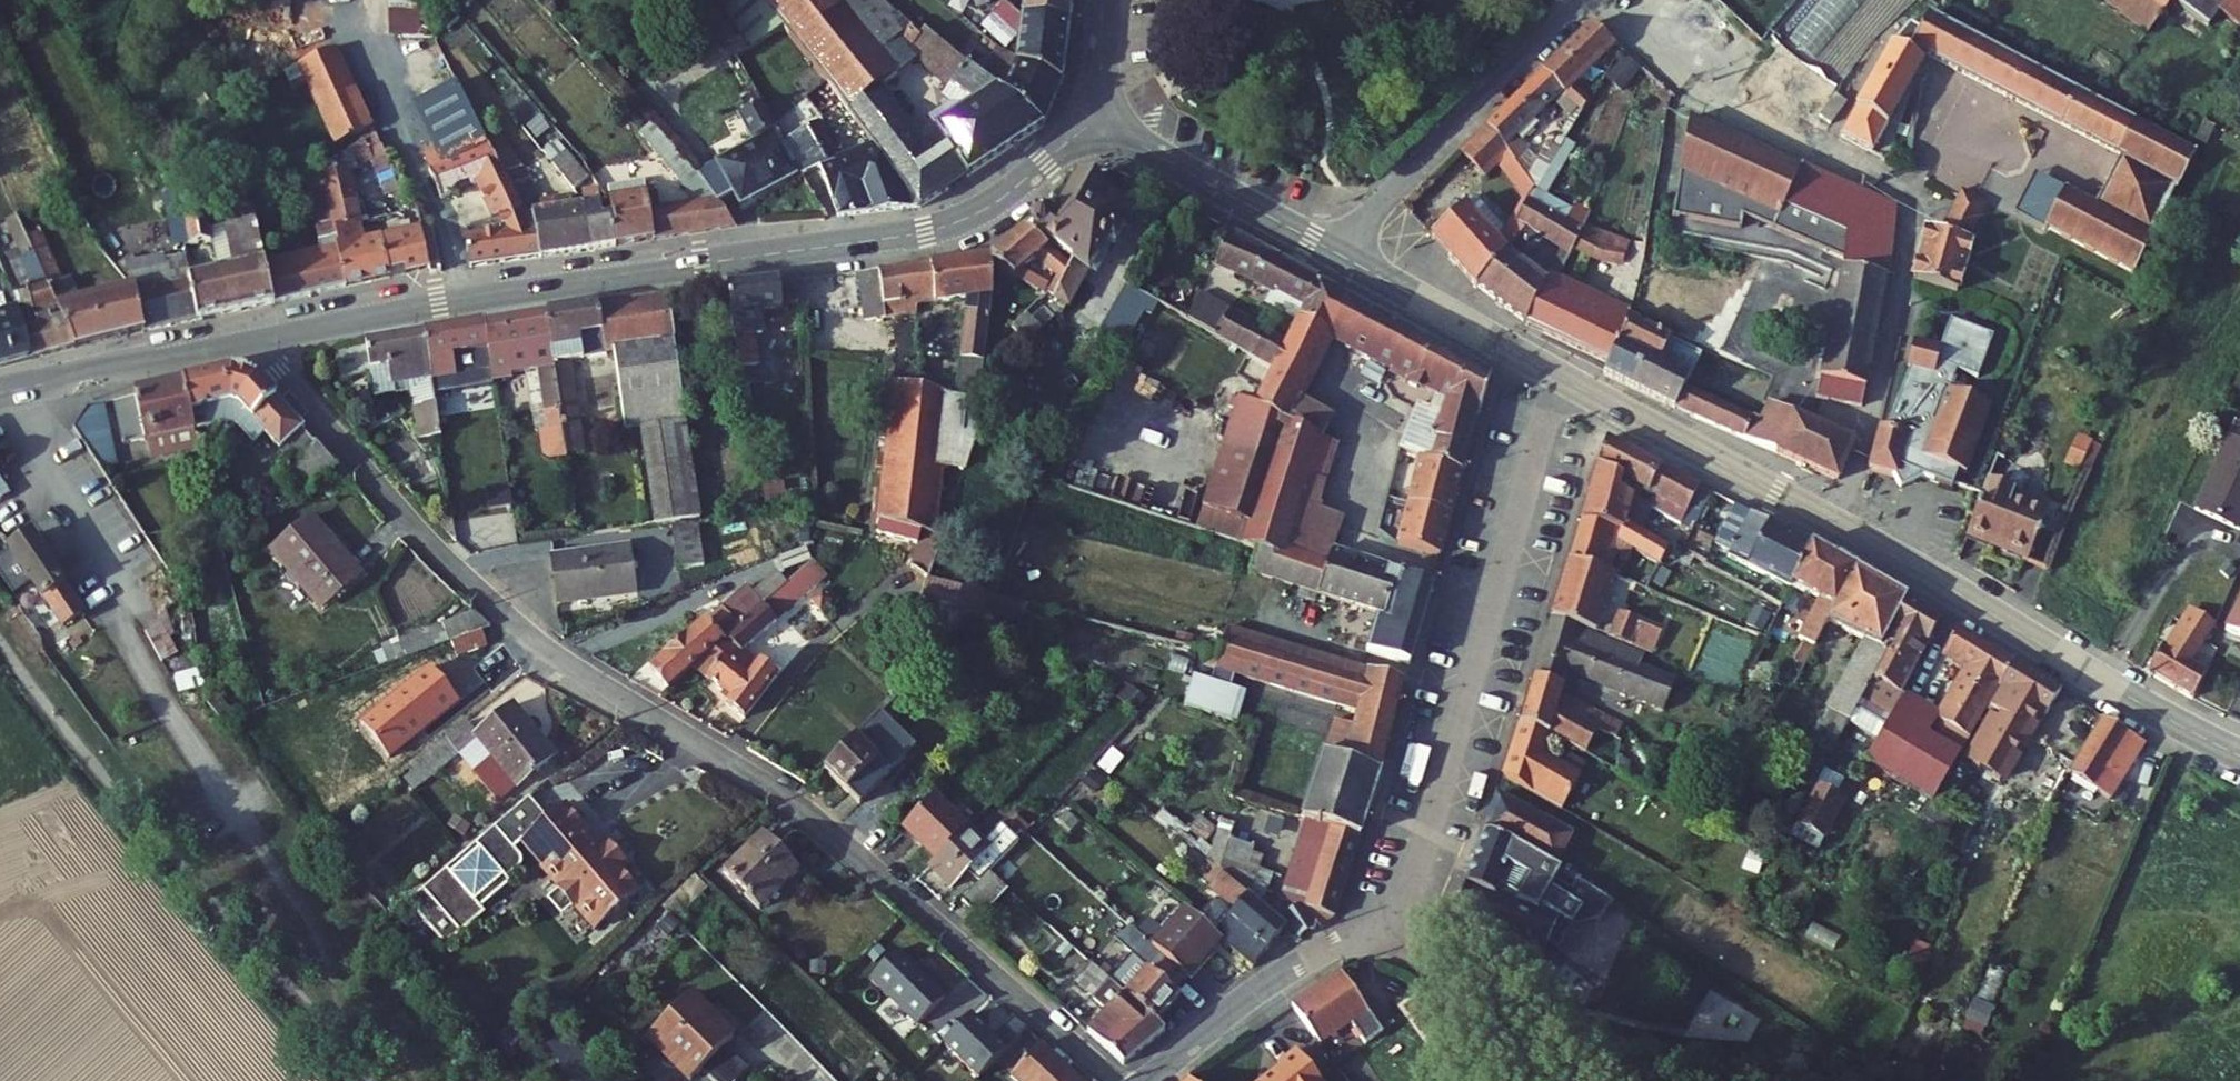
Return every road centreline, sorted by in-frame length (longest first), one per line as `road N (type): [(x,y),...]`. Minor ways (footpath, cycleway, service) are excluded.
road 1 (residential): [(252,337),(404,515),(528,634),(779,793),(1119,1080)]
road 2 (secondary): [(252,337),(540,285),(930,231),(990,207),(1063,149),(1101,140)]
road 3 (residential): [(1561,377),(1414,883),(1396,905),(1247,997),(1144,1080)]
road 4 (secondary): [(2239,753),(1933,576),(1561,377)]
road 5 (track): [(0,641),(124,800),(384,1080)]
road 6 (residential): [(1338,253),(1586,0)]
road 7 (secondary): [(1338,253),(1146,146),(1101,140)]
road 8 (secondary): [(0,392),(252,337)]
road 9 (secondary): [(1561,377),(1338,253)]
road 10 (residential): [(1590,0),(1702,95)]
road 11 (tertiary): [(1101,140),(1103,0)]

